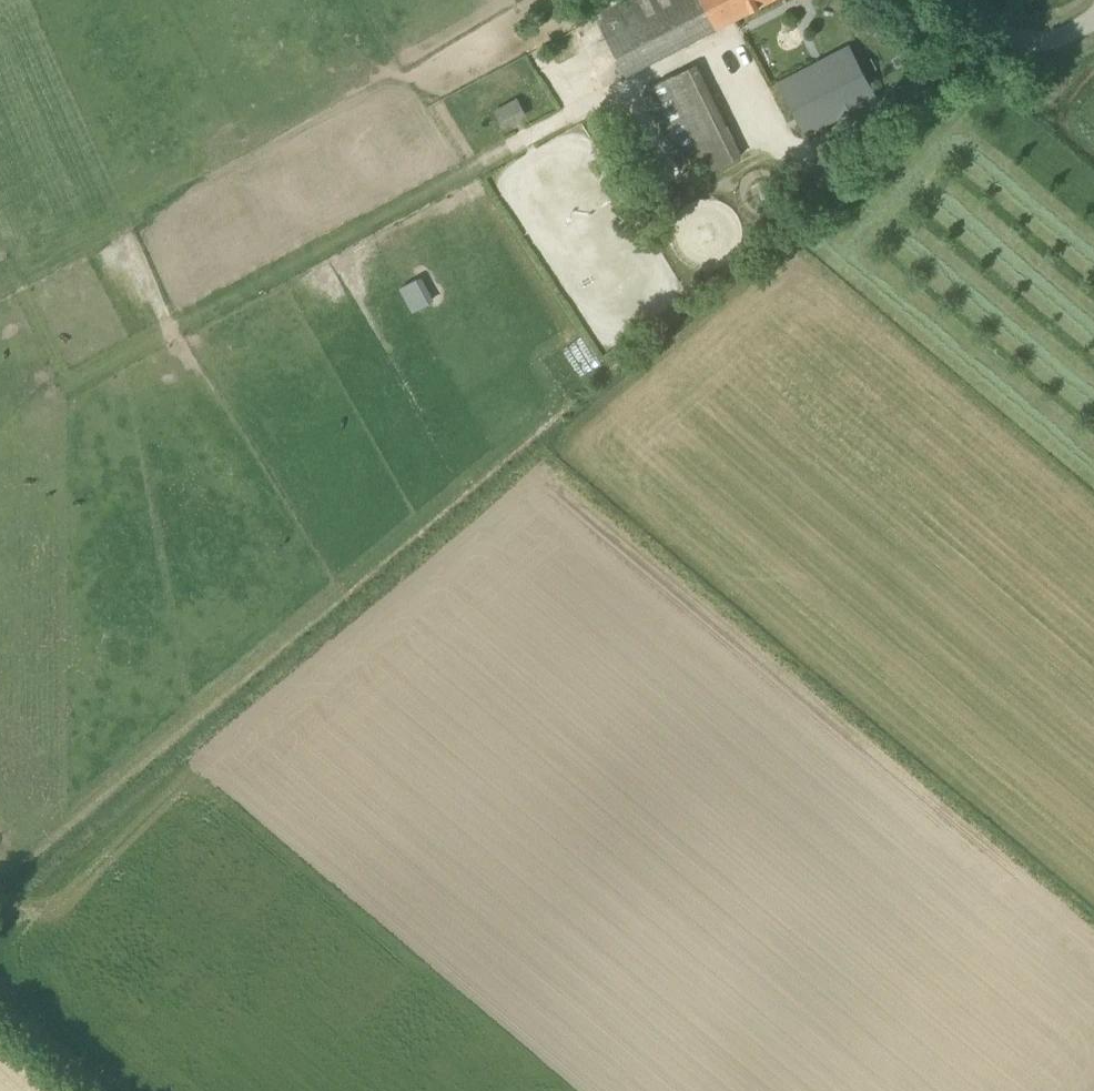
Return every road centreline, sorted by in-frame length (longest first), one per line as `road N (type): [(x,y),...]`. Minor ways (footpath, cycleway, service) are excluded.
road 1 (unclassified): [(1093,19),(1035,44),(993,35),(958,0)]

